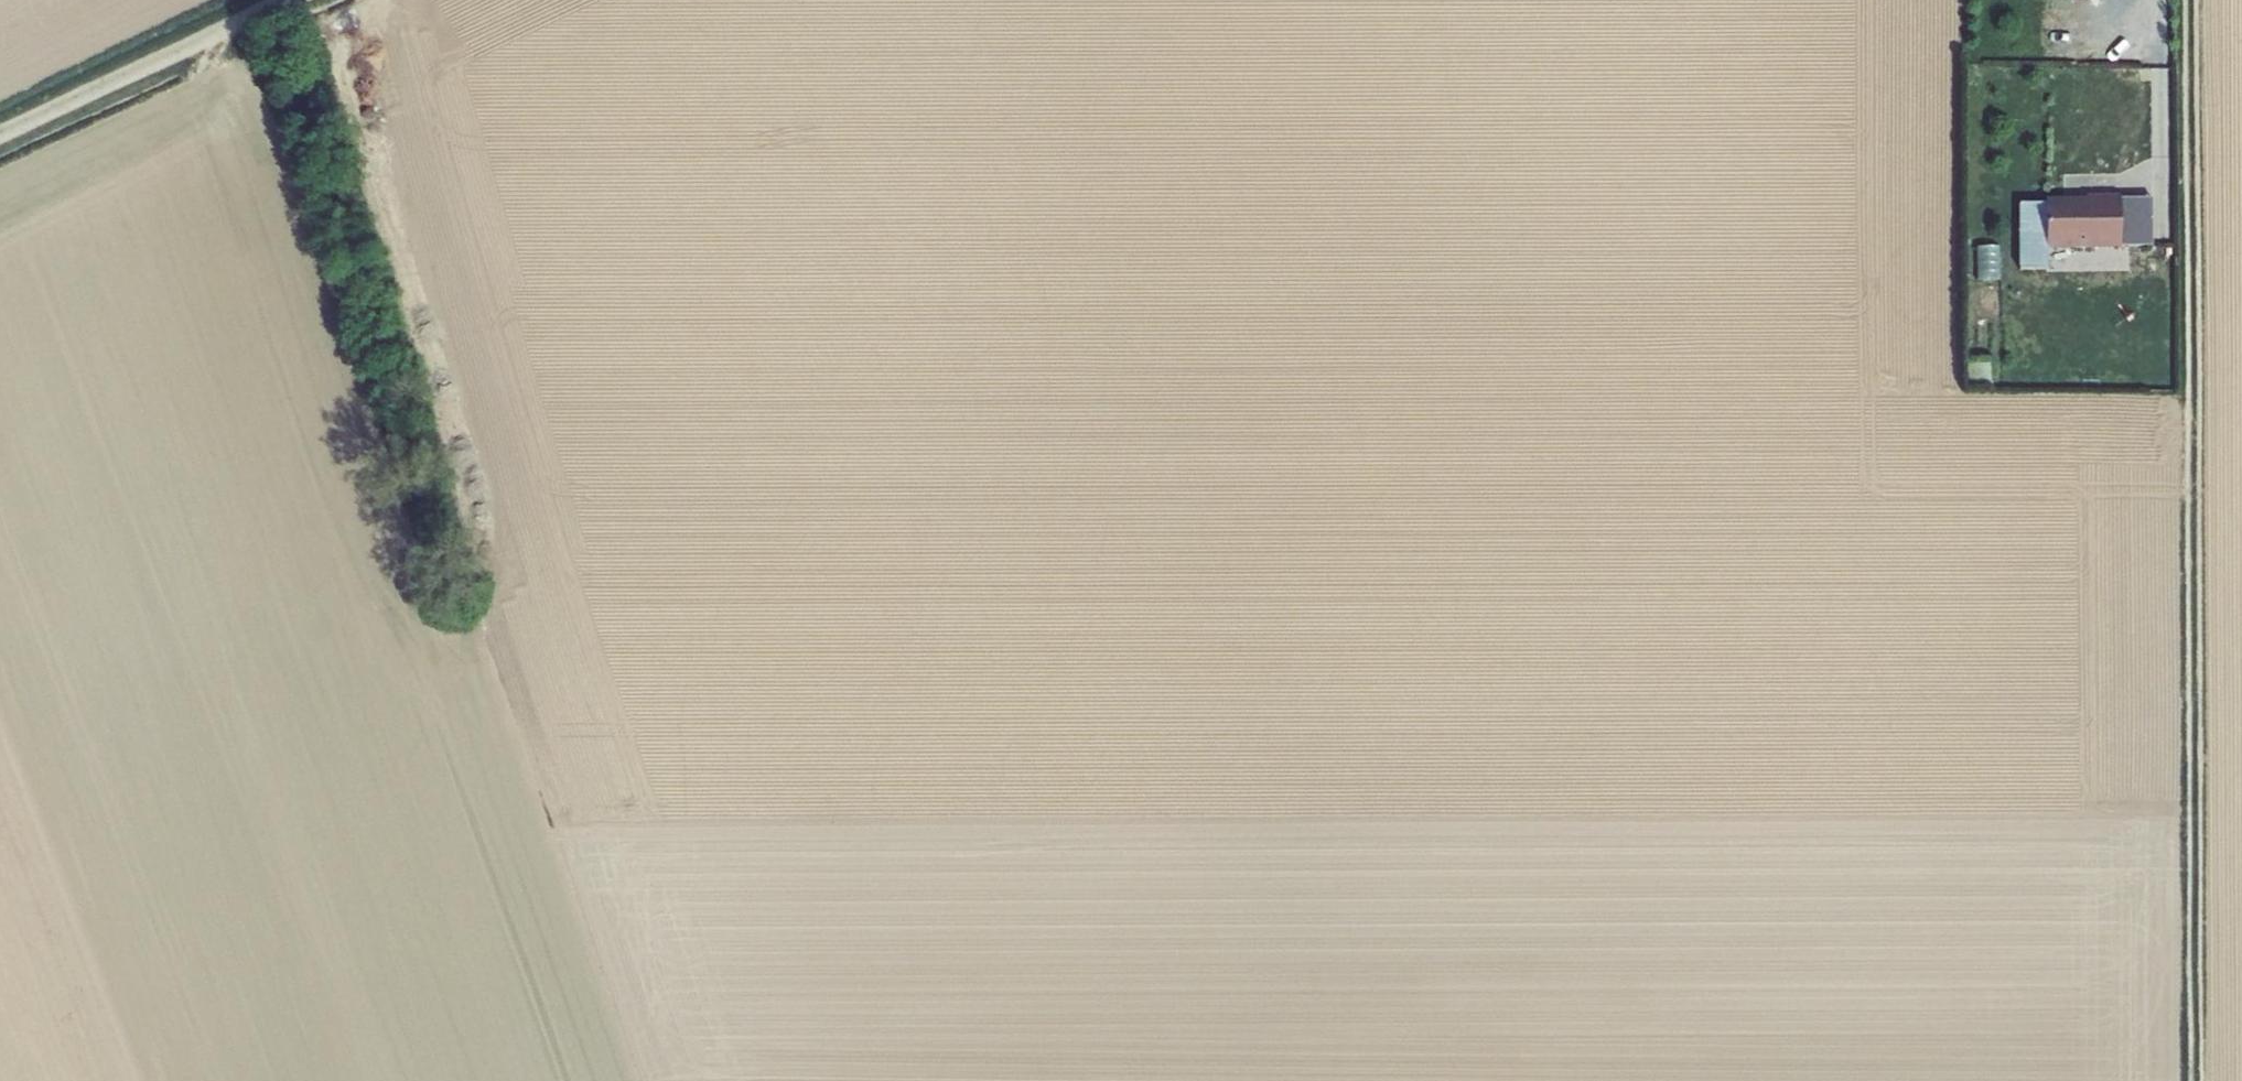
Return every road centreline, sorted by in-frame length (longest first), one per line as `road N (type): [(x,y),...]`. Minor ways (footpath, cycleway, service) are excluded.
road 1 (track): [(2181,0),(2194,419),(2198,1080)]
road 2 (track): [(293,0),(0,135)]

